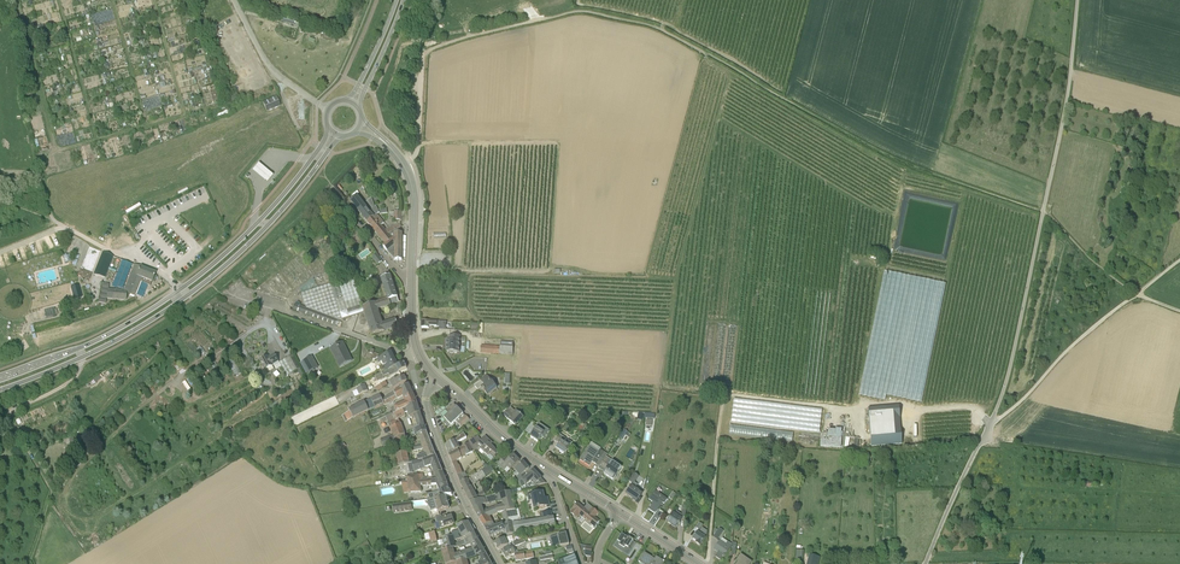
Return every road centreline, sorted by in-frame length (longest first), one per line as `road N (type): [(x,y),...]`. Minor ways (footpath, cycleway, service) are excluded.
road 1 (track): [(422,54),(585,11),(660,29),(791,102)]
road 2 (secondary): [(81,358),(155,318),(229,262),(341,136)]
road 3 (secondary): [(328,128),(291,185),(223,255),(157,305),(77,350)]
road 4 (secondary): [(621,512),(519,448),(438,378)]
road 5 (tertiary): [(499,563),(458,490),(427,409),(438,378)]
road 6 (unclassified): [(417,355),(224,294)]
road 7 (track): [(988,425),(1136,293)]
road 8 (residential): [(412,278),(333,190)]

